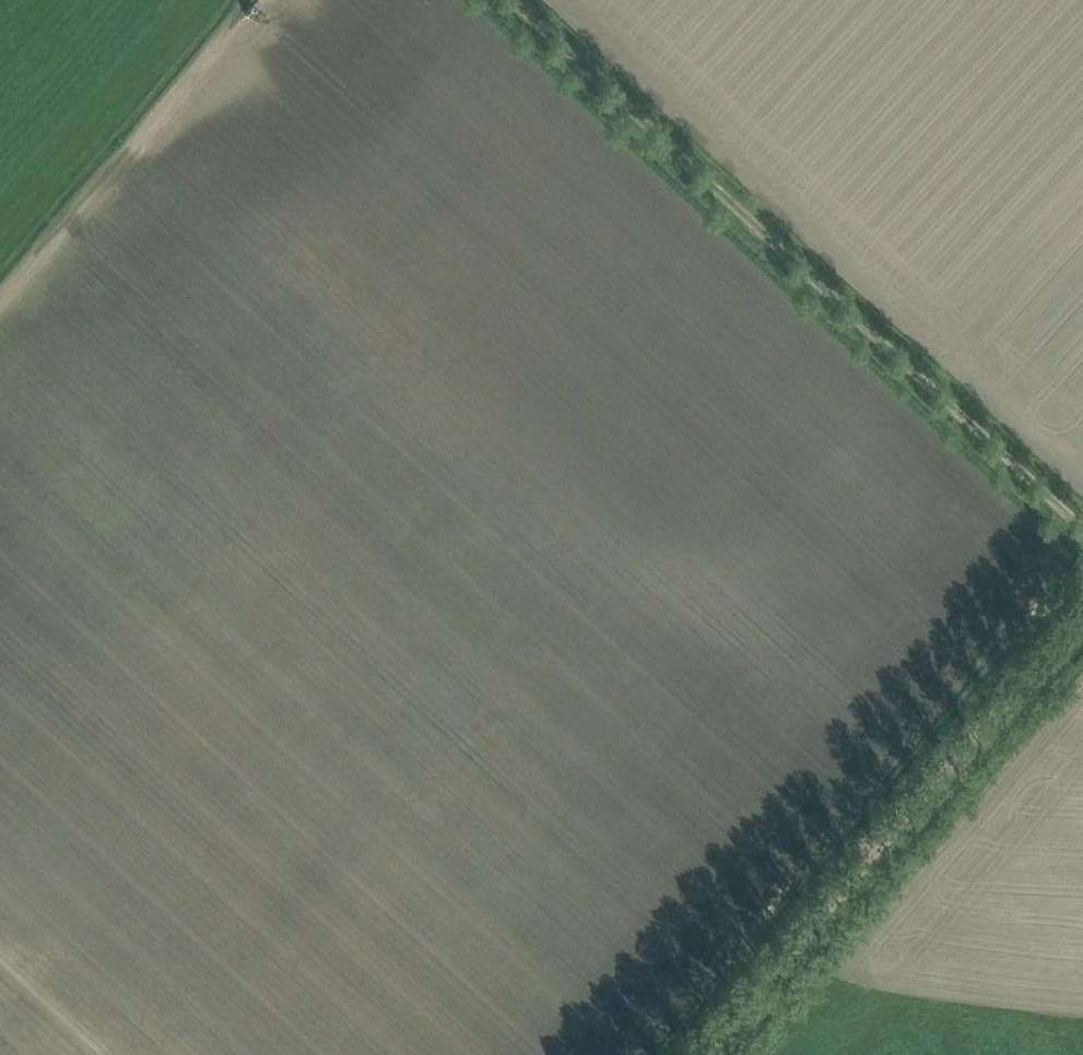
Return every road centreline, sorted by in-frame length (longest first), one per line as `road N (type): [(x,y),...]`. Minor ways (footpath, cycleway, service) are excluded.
road 1 (track): [(522,0),(933,376),(1082,529)]
road 2 (track): [(685,1054),(1082,601)]

